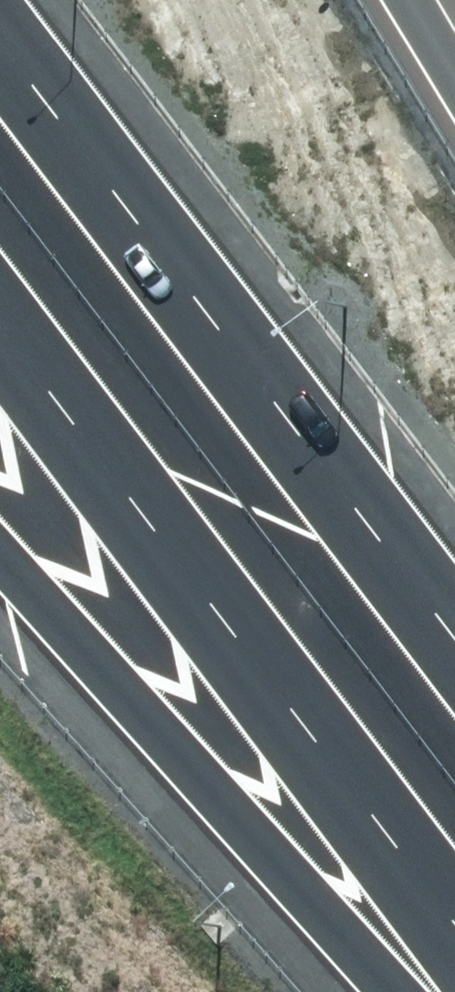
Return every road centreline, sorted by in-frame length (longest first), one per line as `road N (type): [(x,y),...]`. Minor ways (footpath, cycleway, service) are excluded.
road 1 (motorway): [(454,919),(0,320)]
road 2 (motorway): [(0,46),(454,645)]
road 3 (motorway): [(402,991),(0,555)]

